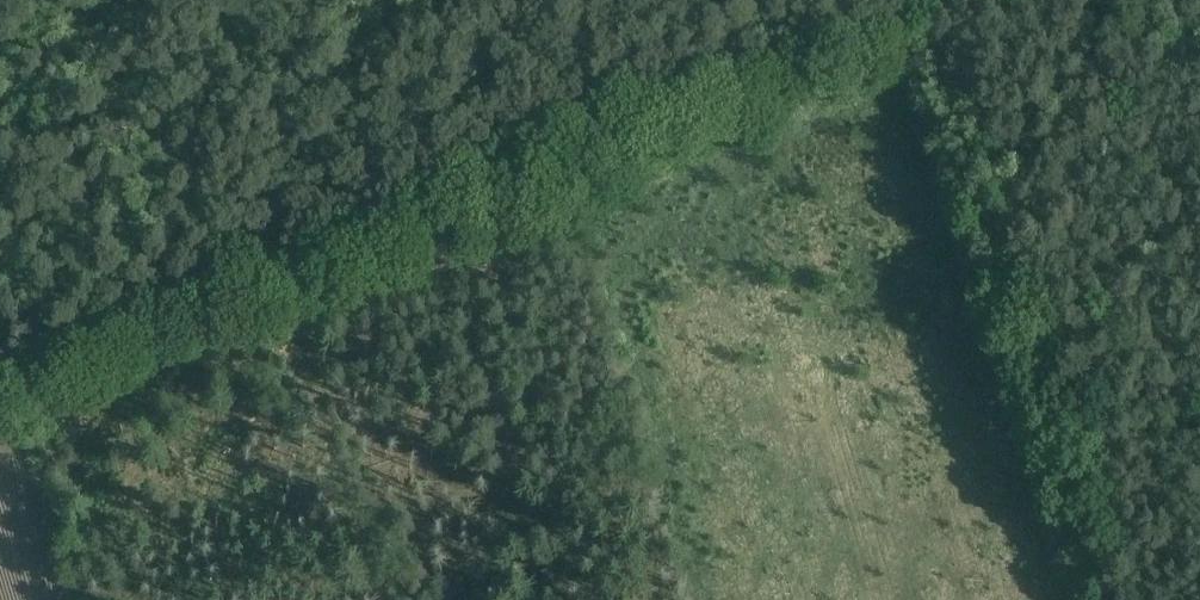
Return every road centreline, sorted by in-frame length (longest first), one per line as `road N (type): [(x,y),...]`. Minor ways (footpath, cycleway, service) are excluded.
road 1 (track): [(1092,599),(919,42)]

